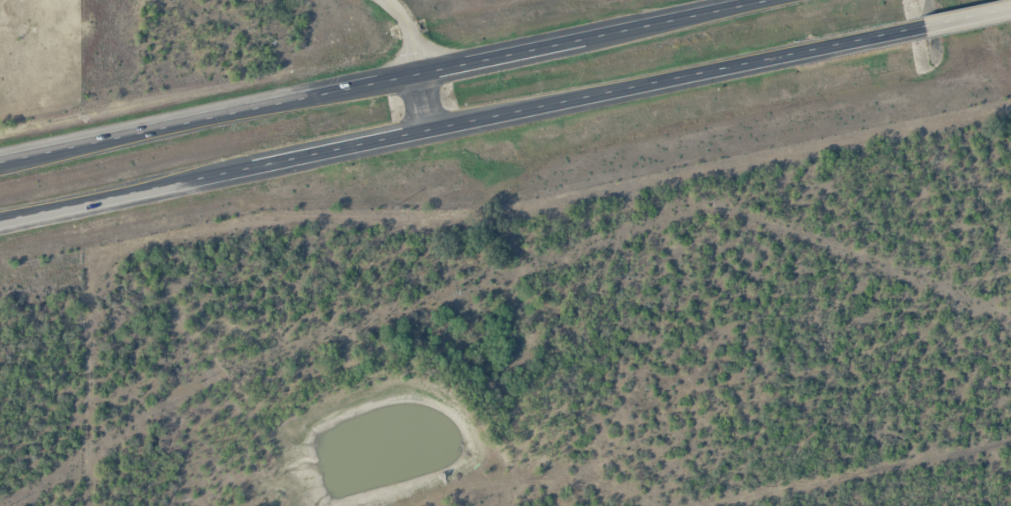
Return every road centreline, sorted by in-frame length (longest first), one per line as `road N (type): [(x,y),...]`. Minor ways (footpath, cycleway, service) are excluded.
road 1 (trunk): [(0,220),(913,28)]
road 2 (trunk): [(765,0),(0,161)]
road 3 (tertiary): [(433,129),(411,28),(388,0)]

